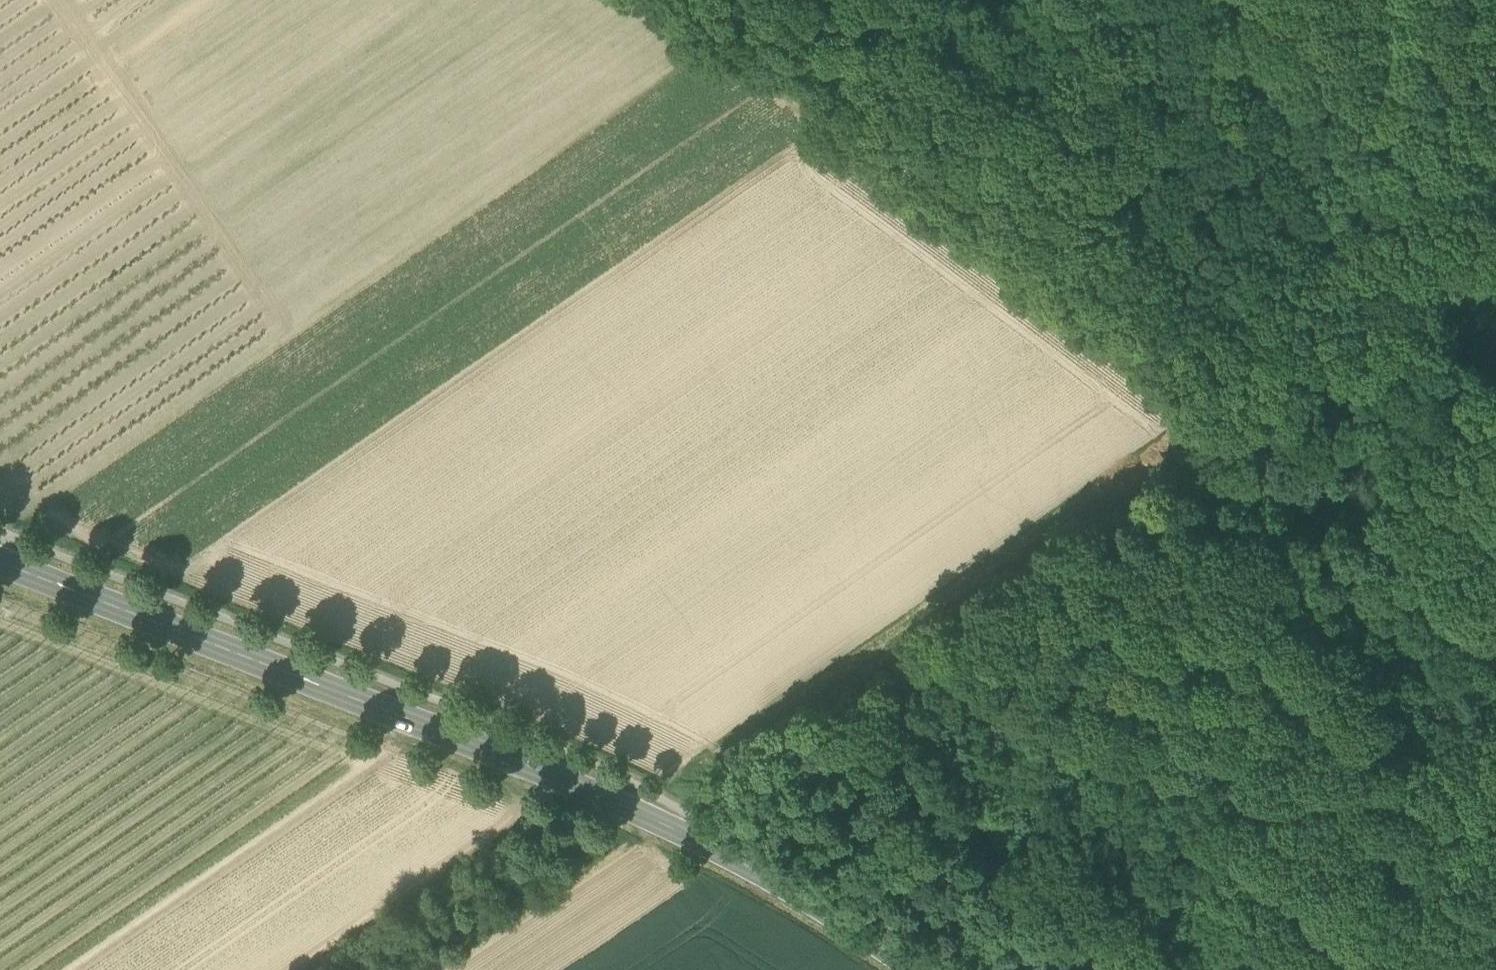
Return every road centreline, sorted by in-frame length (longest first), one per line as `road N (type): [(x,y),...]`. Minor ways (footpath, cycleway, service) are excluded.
road 1 (track): [(1495,602),(676,0)]
road 2 (secondary): [(0,561),(654,819),(805,896),(914,969)]
road 3 (track): [(1373,969),(1495,799)]
road 4 (track): [(813,100),(941,0)]

